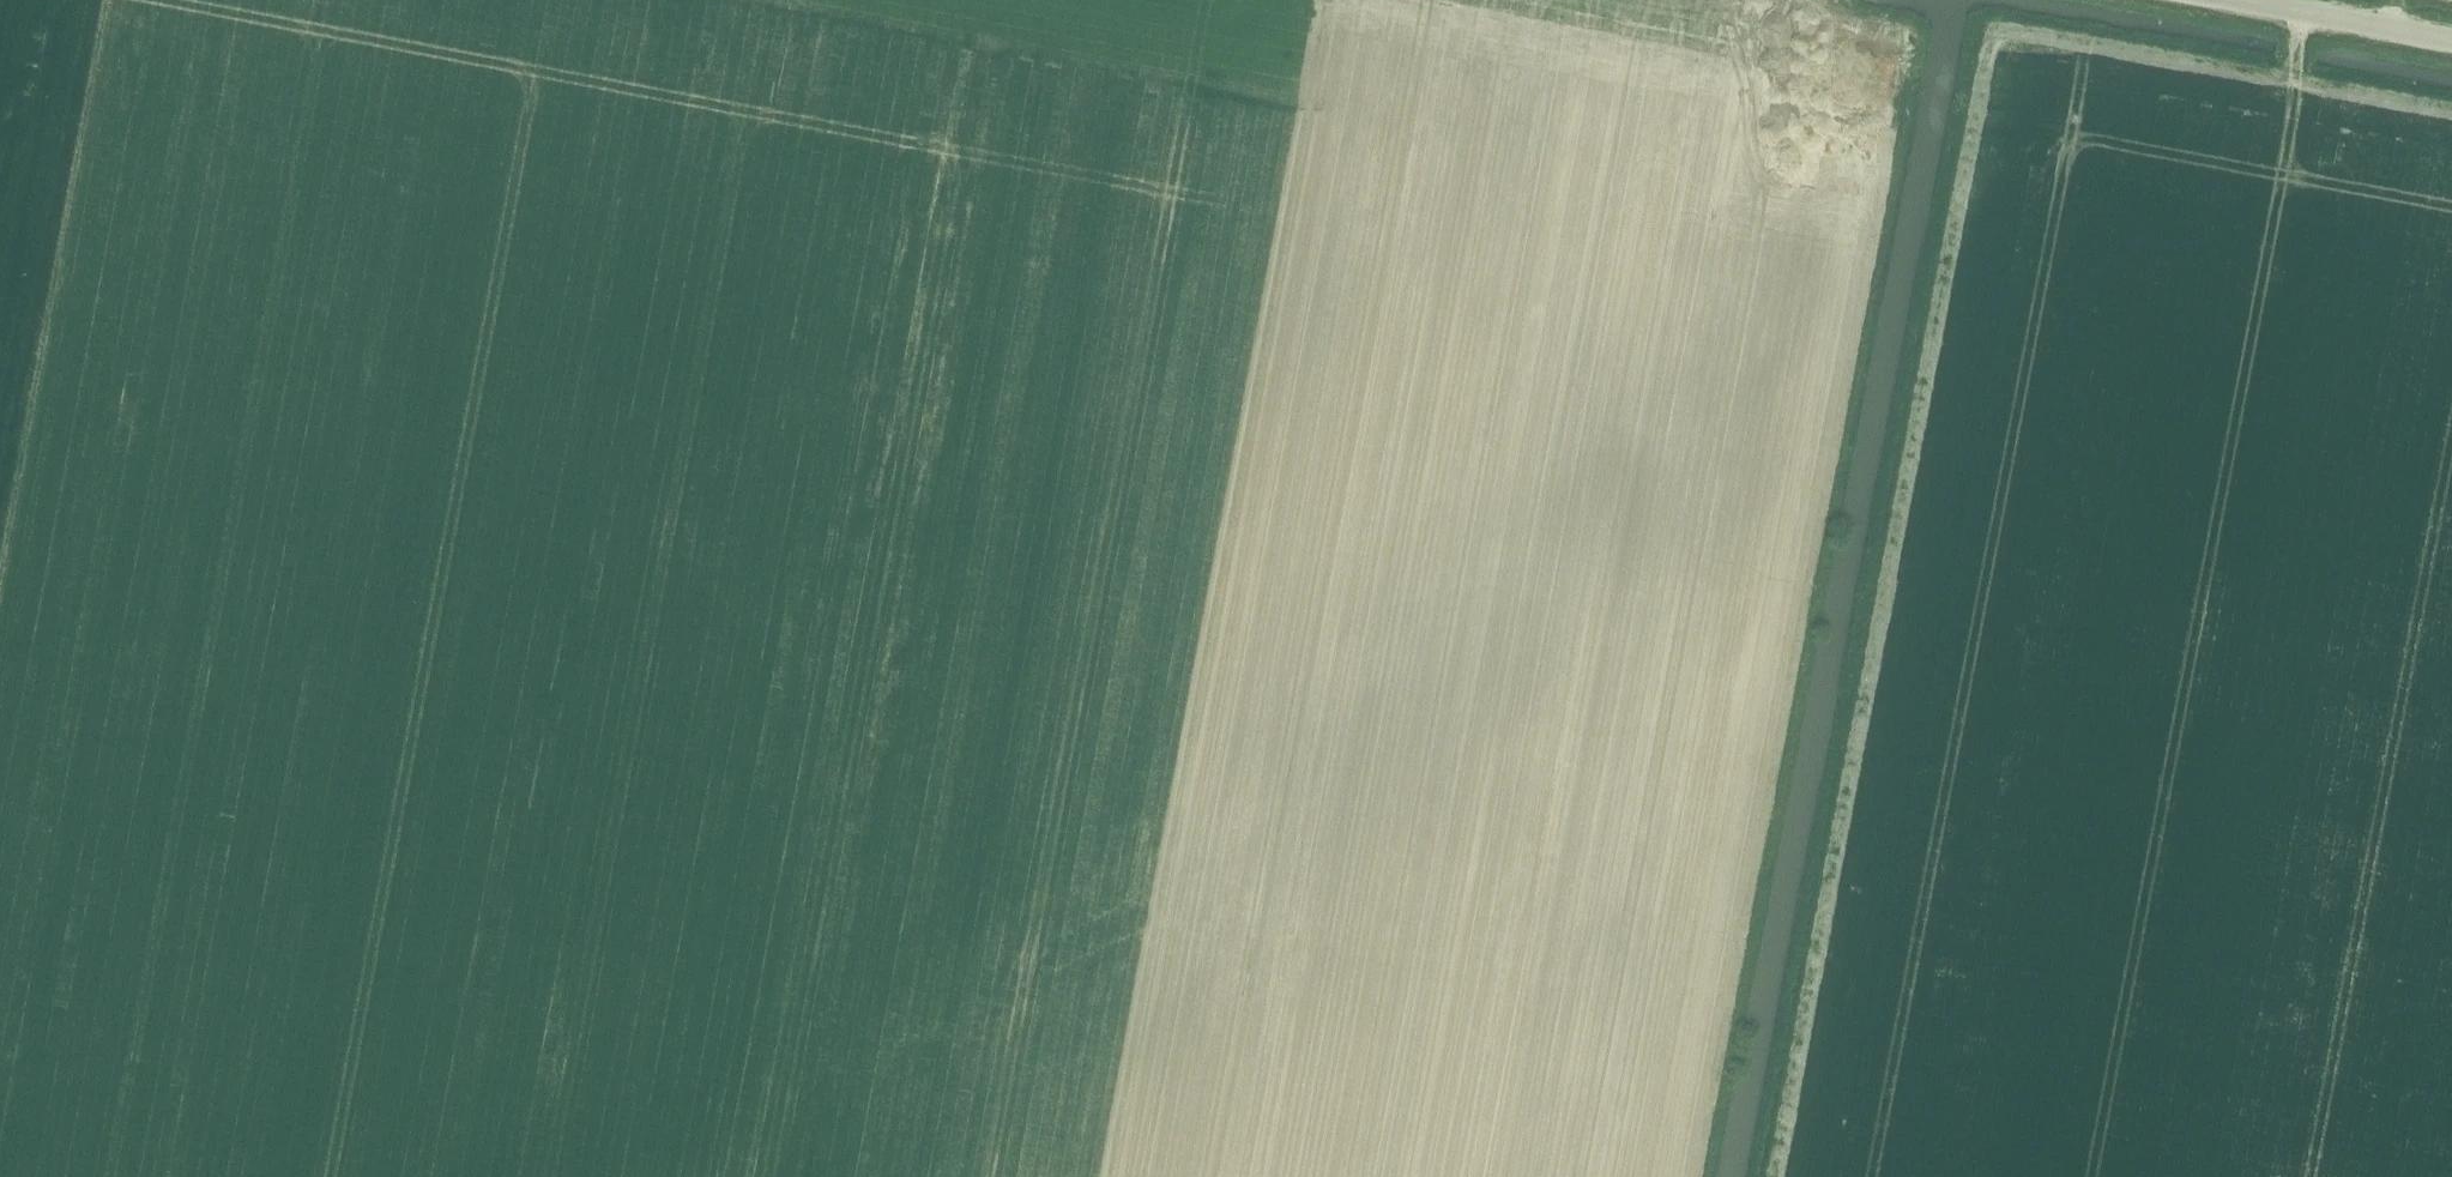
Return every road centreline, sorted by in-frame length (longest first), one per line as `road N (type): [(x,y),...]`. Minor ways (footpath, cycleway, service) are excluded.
road 1 (unclassified): [(2451,39),(2242,0)]

